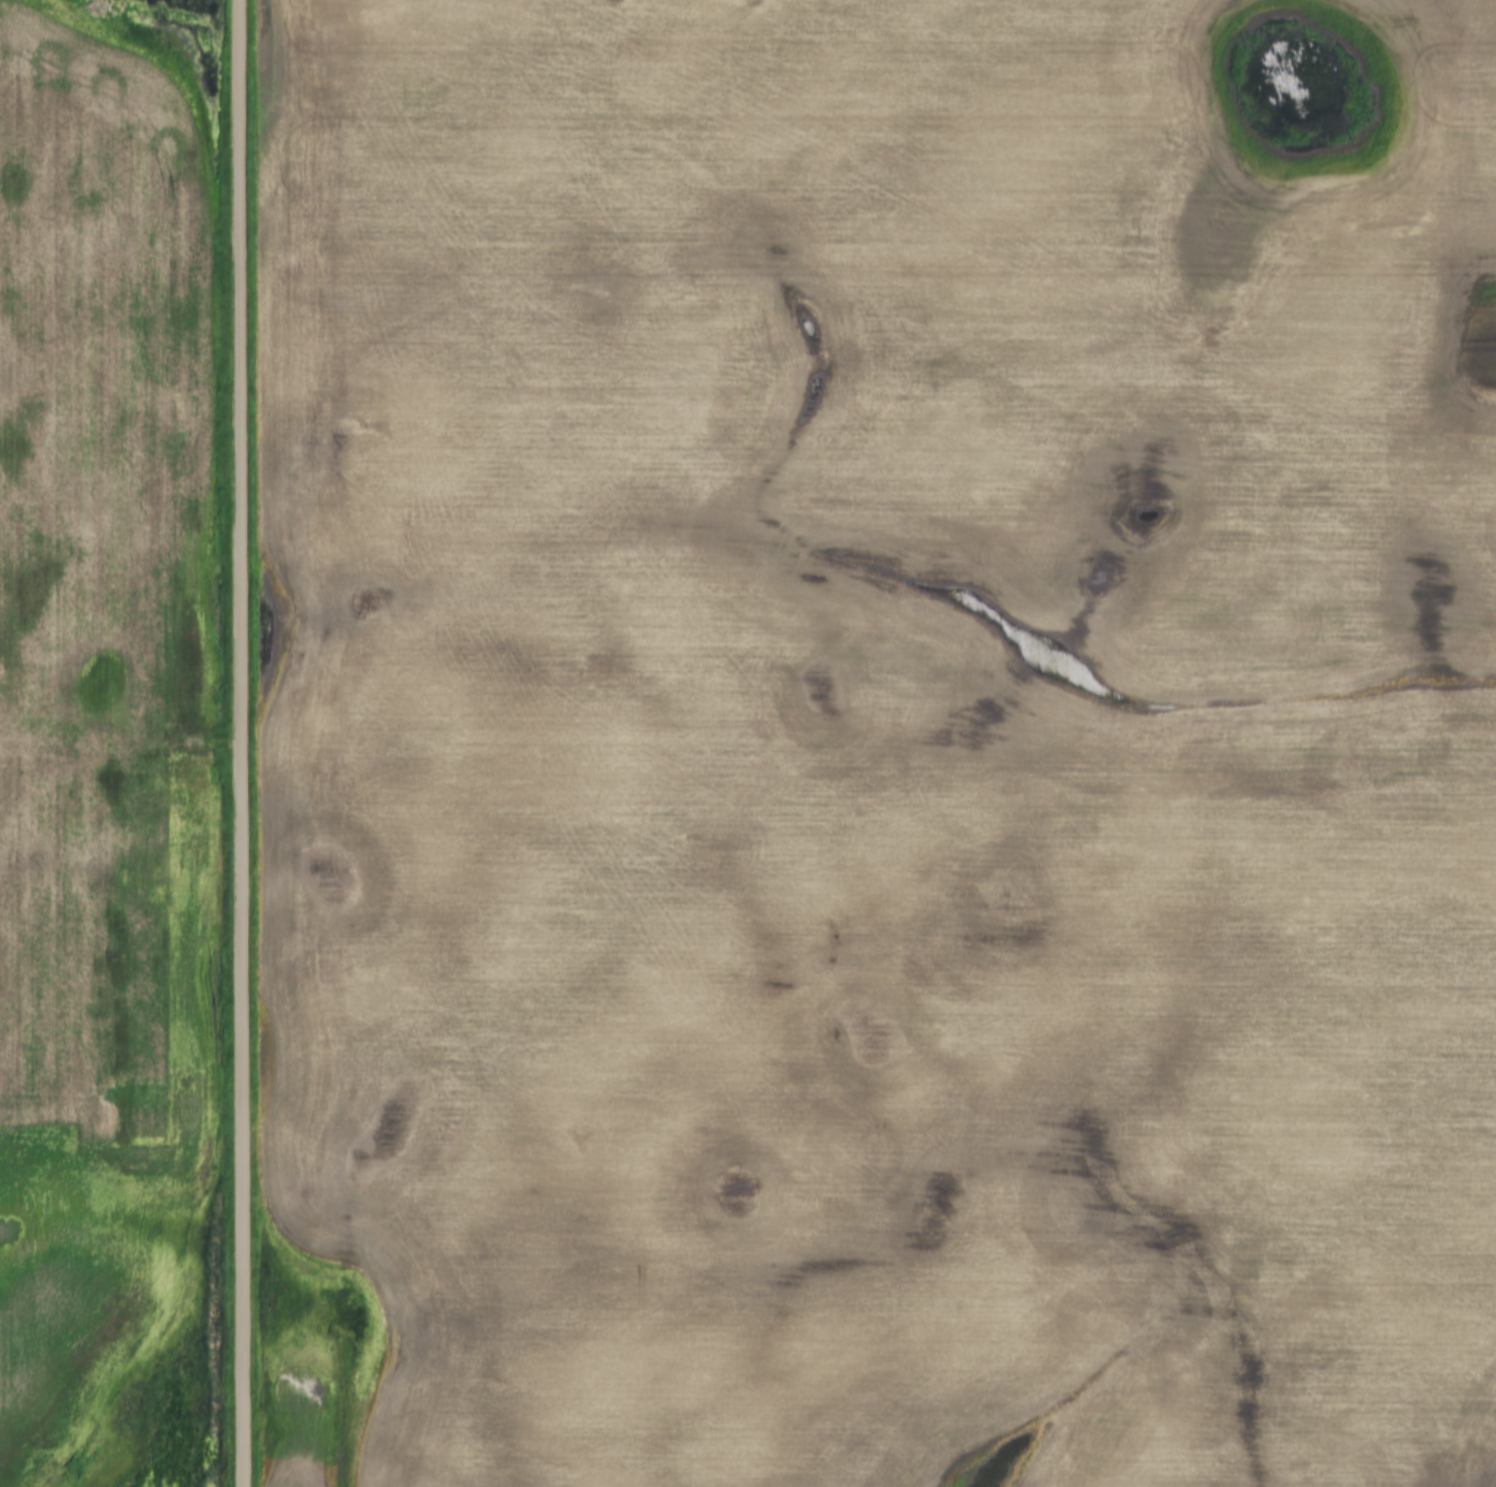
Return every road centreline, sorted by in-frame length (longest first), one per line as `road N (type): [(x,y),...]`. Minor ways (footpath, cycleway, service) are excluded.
road 1 (residential): [(242,1486),(238,0)]

